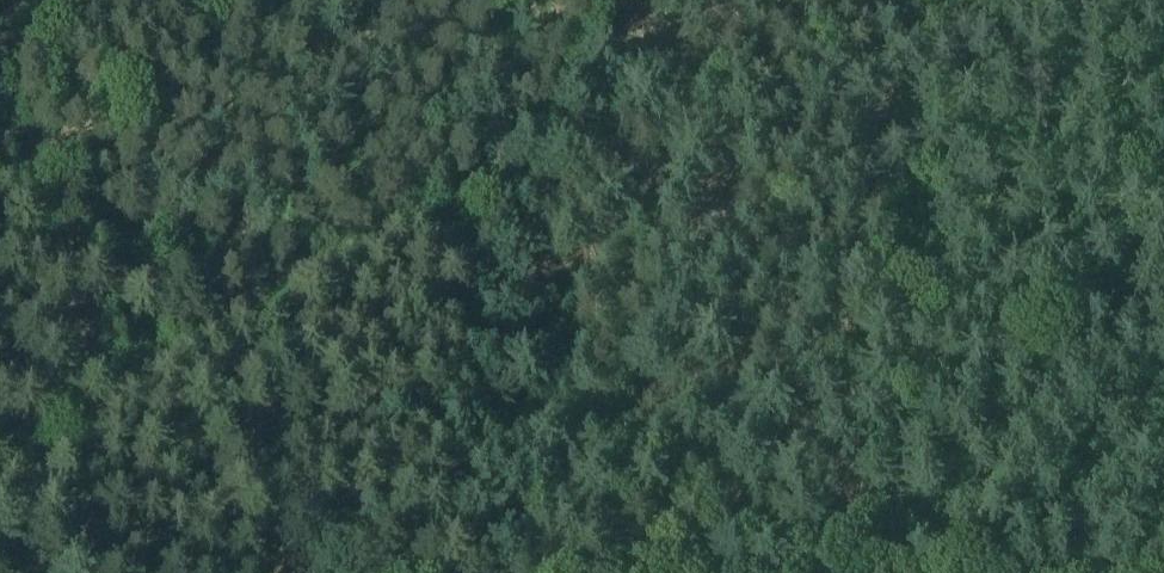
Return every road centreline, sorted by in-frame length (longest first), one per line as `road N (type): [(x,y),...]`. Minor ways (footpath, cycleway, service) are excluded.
road 1 (track): [(0,121),(62,267),(79,572)]

